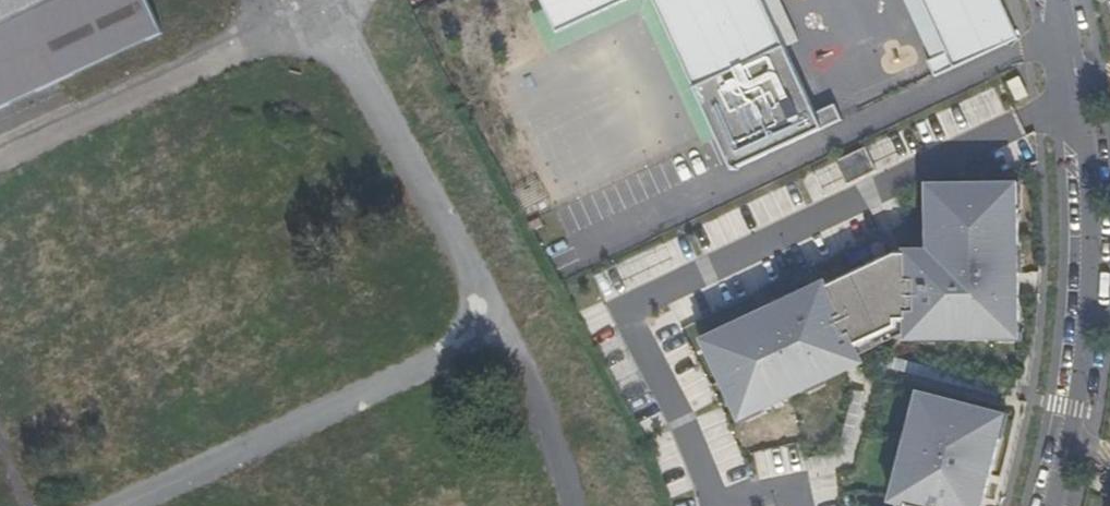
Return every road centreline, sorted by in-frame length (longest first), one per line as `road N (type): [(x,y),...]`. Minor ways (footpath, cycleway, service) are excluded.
road 1 (residential): [(1057,0),(1087,152),(1092,238),(1087,345),(1053,505)]

